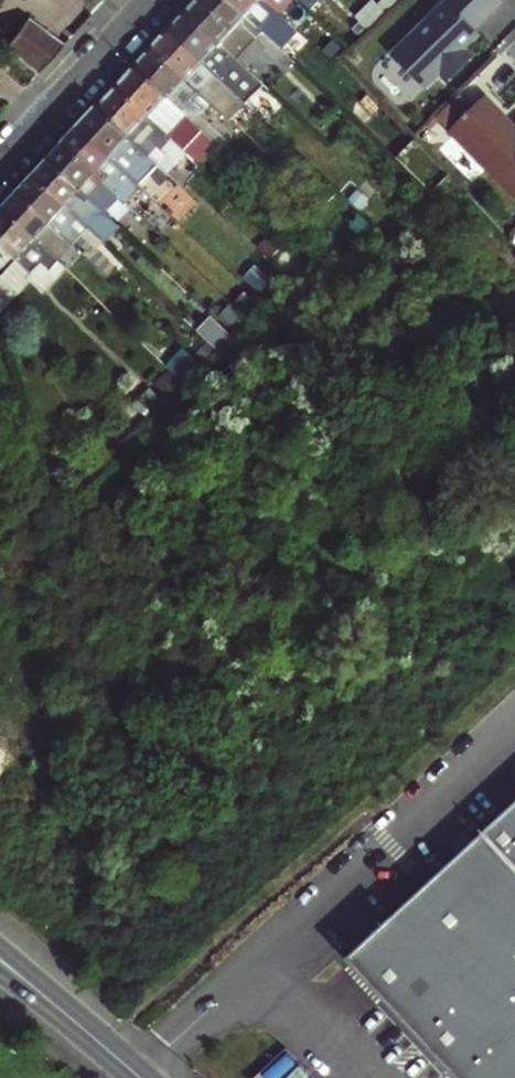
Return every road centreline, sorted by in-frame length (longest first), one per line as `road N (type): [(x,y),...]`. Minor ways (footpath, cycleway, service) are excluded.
road 1 (residential): [(155,0),(0,163)]

